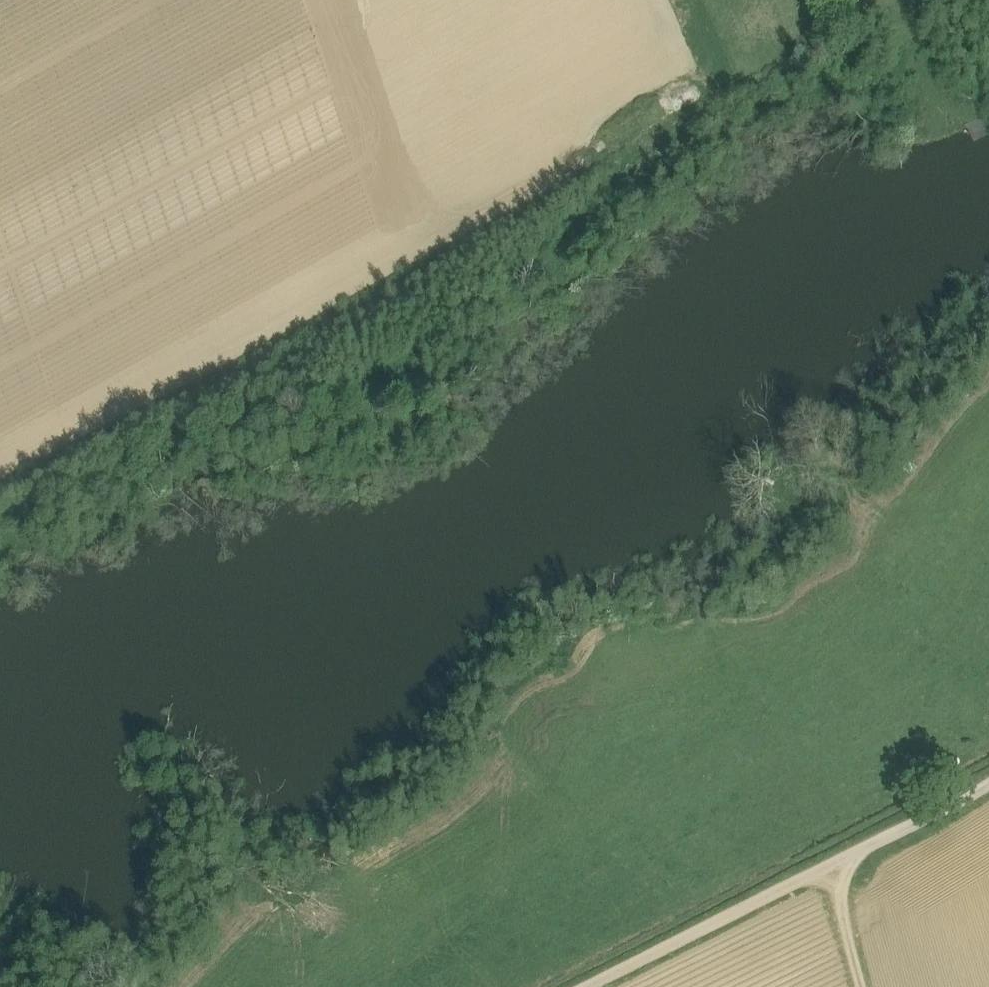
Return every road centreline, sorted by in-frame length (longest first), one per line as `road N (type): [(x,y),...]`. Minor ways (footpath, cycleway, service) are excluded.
road 1 (unclassified): [(470,0),(513,136),(531,157),(633,119),(666,86),(689,0)]
road 2 (track): [(600,986),(838,867)]
road 3 (track): [(838,867),(988,786)]
road 4 (track): [(838,867),(865,986)]

